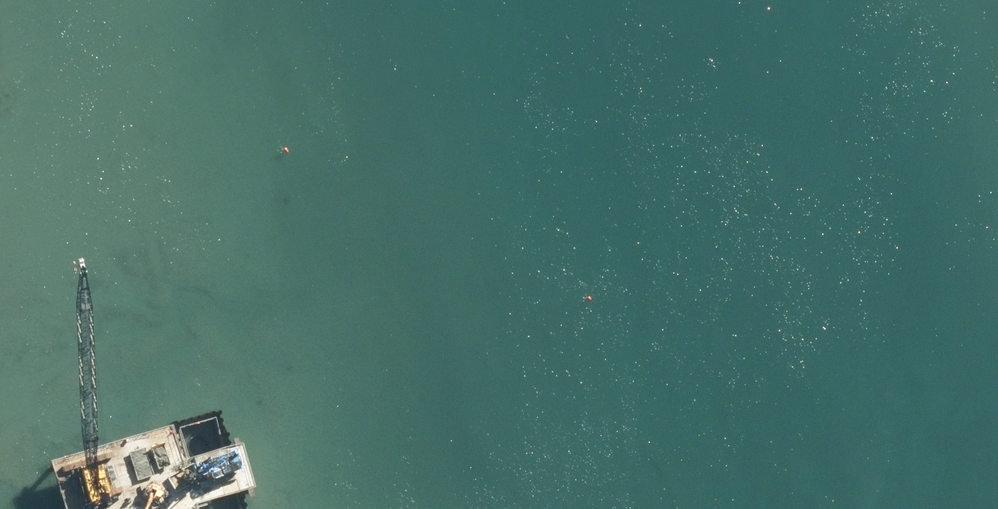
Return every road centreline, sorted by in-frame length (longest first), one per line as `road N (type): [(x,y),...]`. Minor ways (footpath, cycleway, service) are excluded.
road 1 (trunk): [(0,507),(997,221)]
road 2 (trunk): [(997,268),(161,508)]
road 3 (track): [(672,508),(846,459)]

